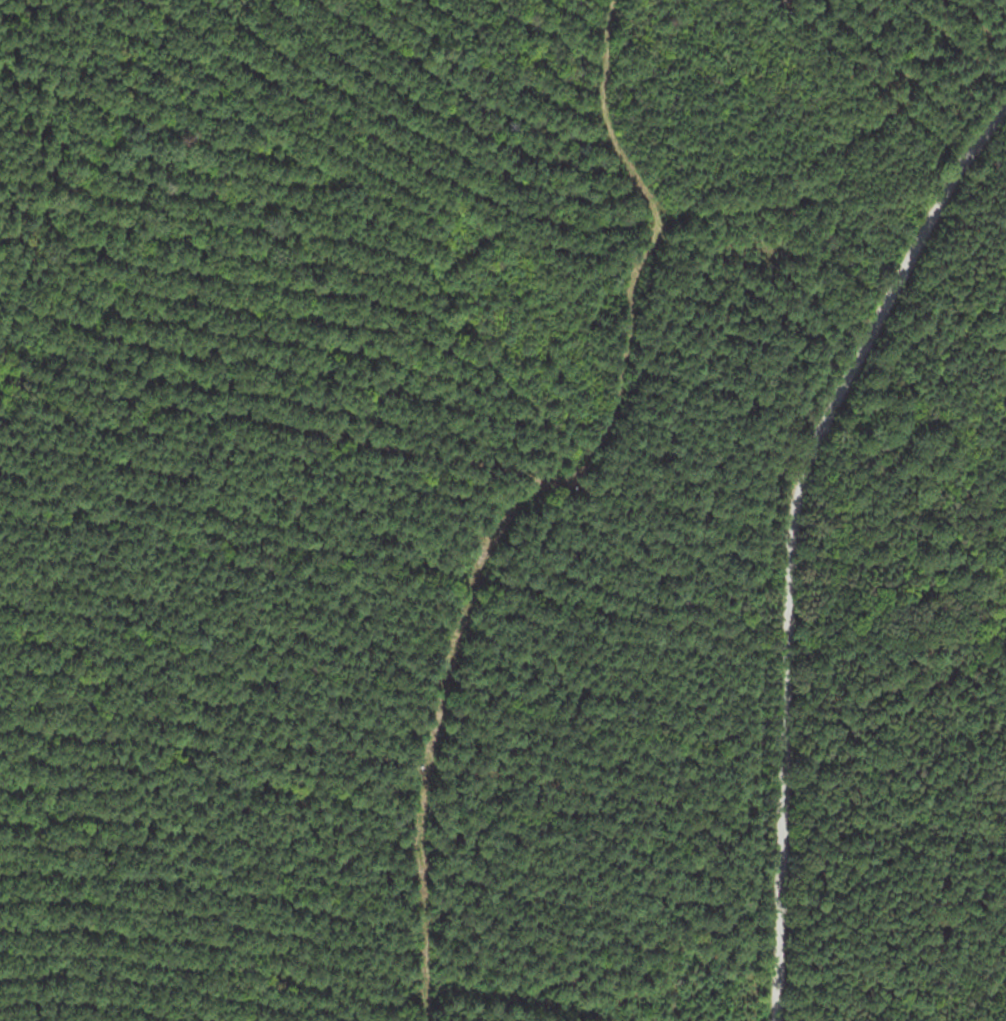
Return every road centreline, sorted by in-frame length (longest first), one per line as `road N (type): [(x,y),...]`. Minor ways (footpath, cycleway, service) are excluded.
road 1 (residential): [(777,1020),(798,488),(887,299),(960,166),(1005,106)]

